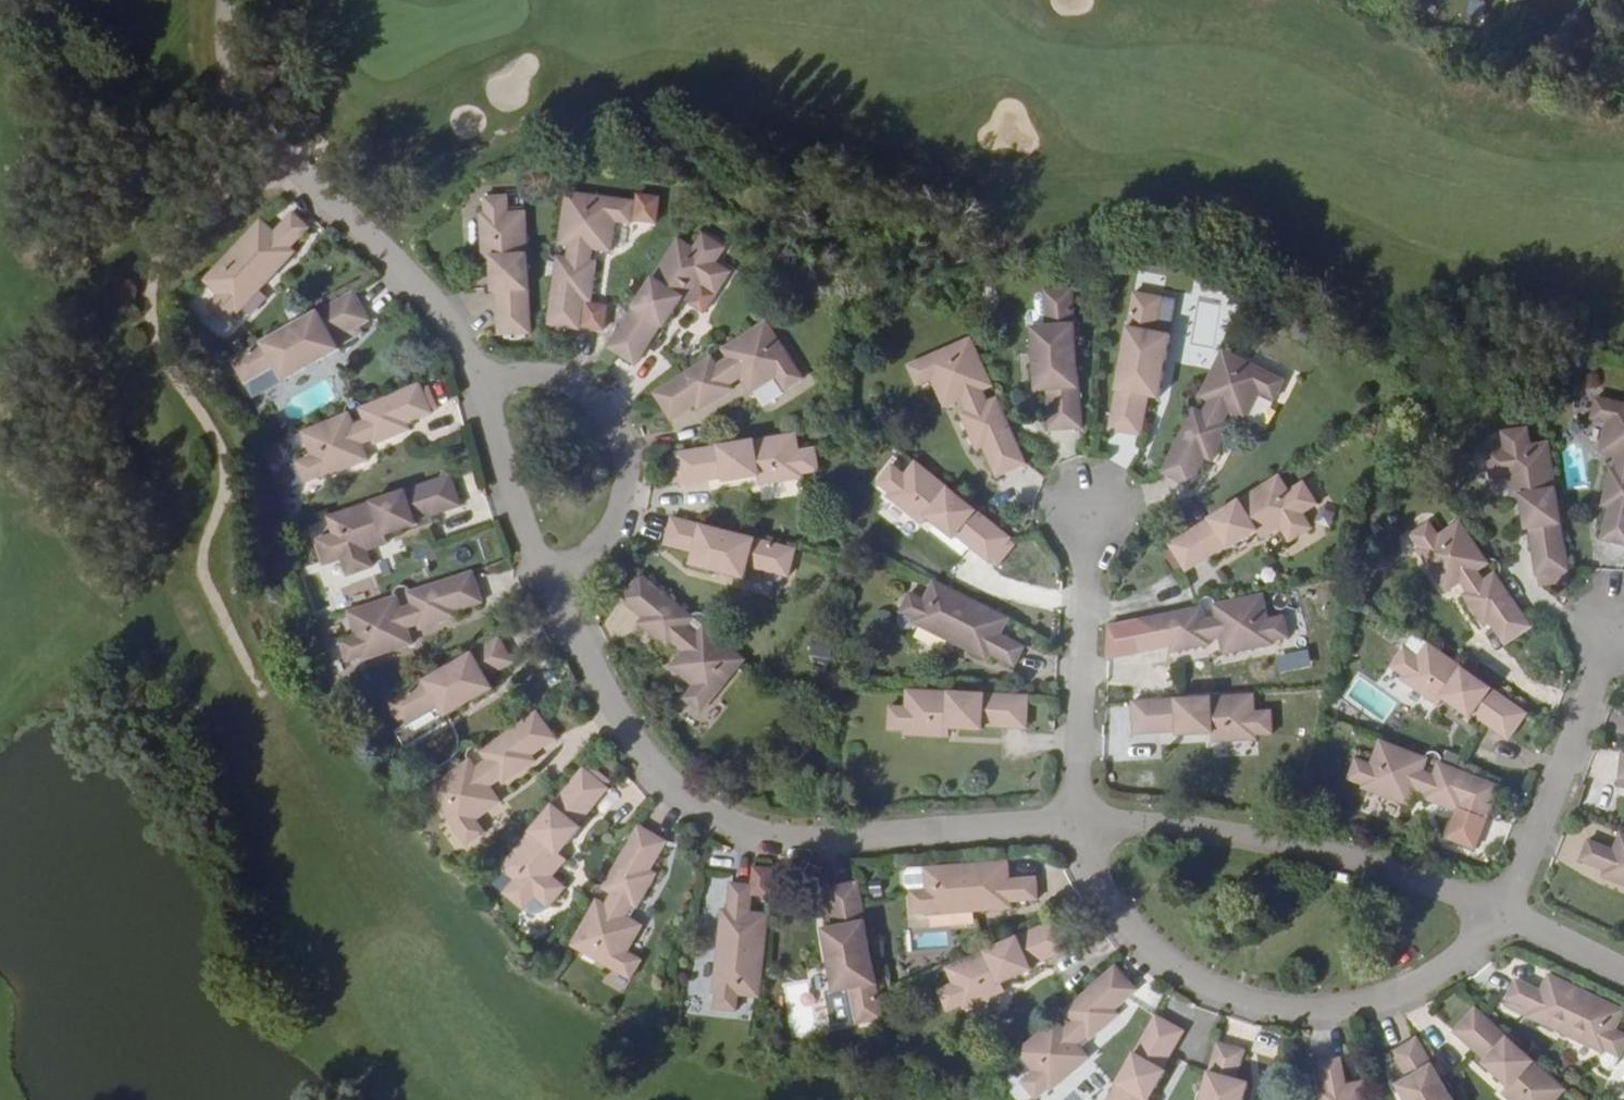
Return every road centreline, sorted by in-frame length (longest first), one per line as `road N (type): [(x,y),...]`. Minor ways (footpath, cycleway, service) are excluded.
road 1 (residential): [(547,578),(650,767),(701,809),(756,832),(804,838),(1075,826)]
road 2 (residential): [(1075,826),(1090,877),(1123,933),(1193,986),(1240,1004),(1291,1013),(1383,1001),(1430,978),(1497,911)]
road 3 (residential): [(228,0),(223,60),(248,117),(426,295),(472,372)]
road 4 (residential): [(1497,911),(1376,865),(1261,838),(1153,823),(1075,826)]
road 5 (residential): [(547,578),(607,537),(629,479),(619,432),(598,398),(561,379),(472,372)]
road 6 (residential): [(1075,826),(1086,505)]
road 7 (residential): [(1497,911),(1610,626)]
road 8 (residential): [(472,372),(500,471),(547,578)]
road 9 (residential): [(1623,977),(1497,911)]

